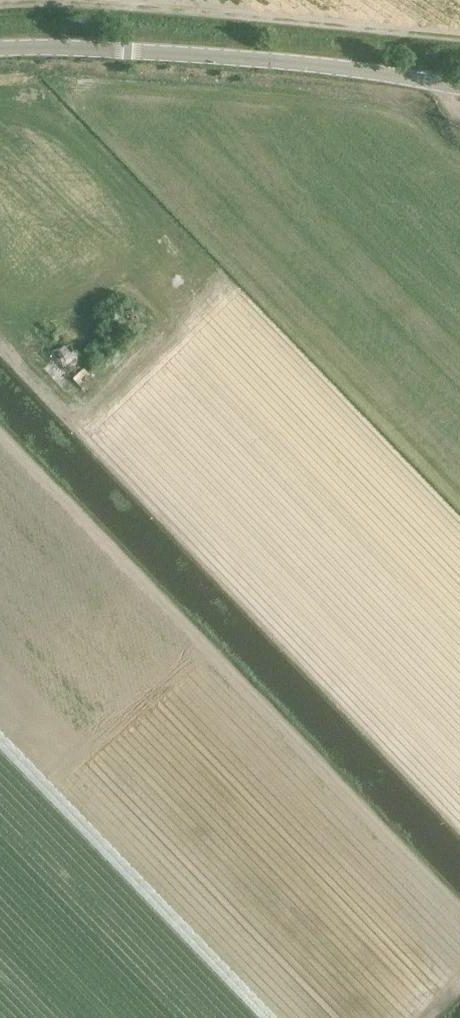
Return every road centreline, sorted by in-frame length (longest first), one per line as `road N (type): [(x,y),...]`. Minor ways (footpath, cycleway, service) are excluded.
road 1 (unclassified): [(0,49),(269,61),(459,88)]
road 2 (track): [(89,434),(0,341)]

